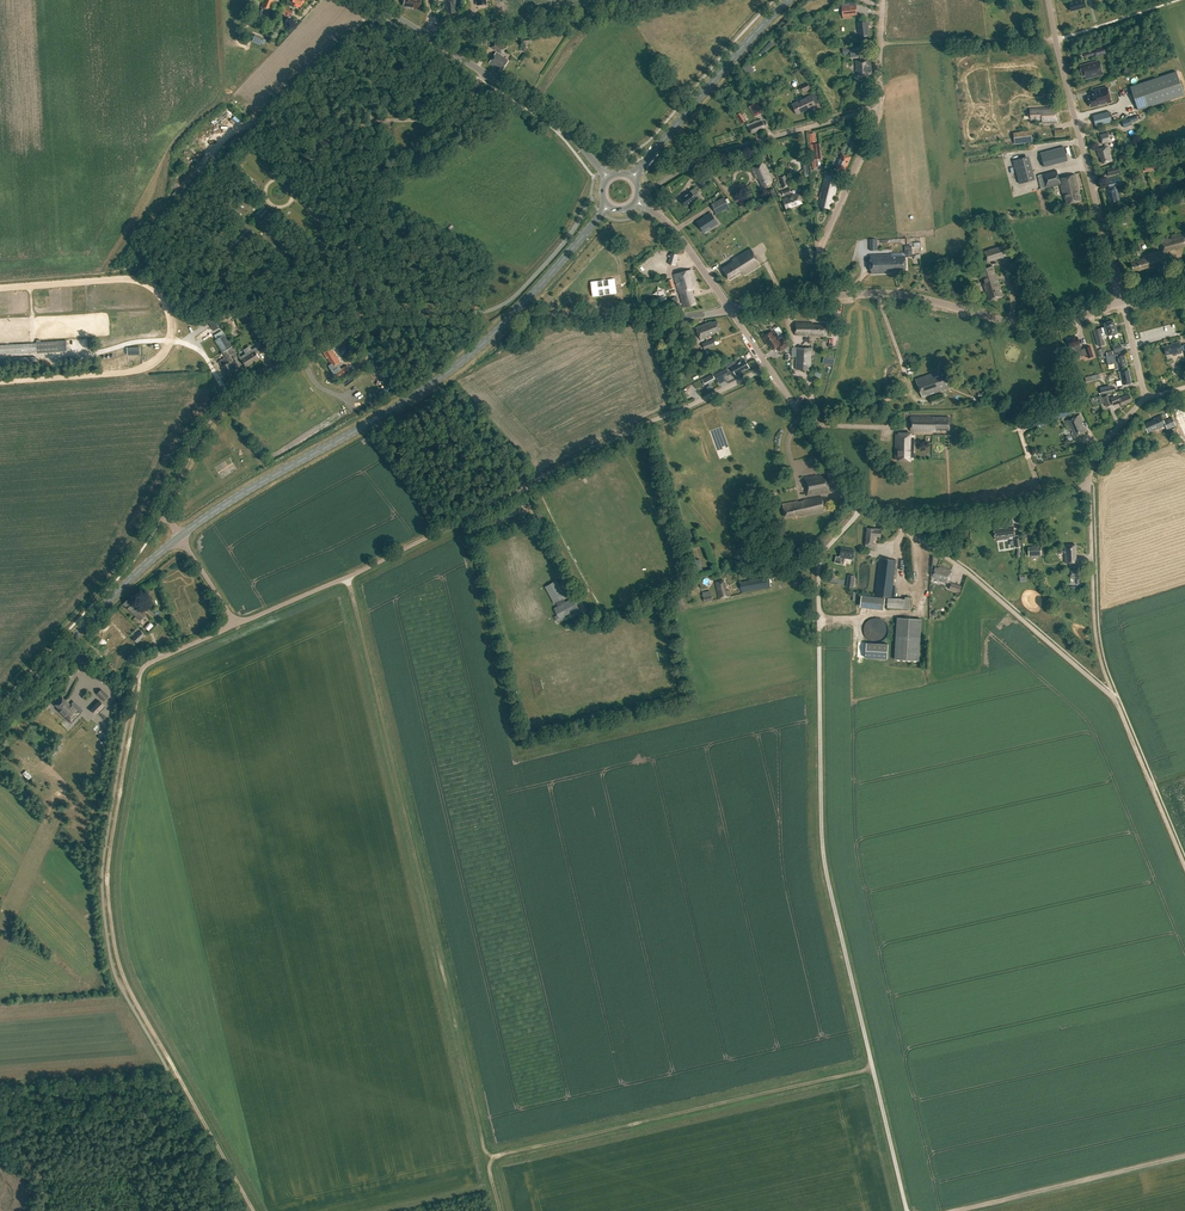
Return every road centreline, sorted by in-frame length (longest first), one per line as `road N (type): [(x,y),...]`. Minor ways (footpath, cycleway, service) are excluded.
road 1 (unclassified): [(907,1210),(822,837),(819,567),(863,508)]
road 2 (track): [(487,1159),(347,577)]
road 3 (unclassified): [(235,624),(377,563),(768,367)]
road 4 (unclassified): [(180,536),(166,514),(195,444),(247,385),(368,313),(502,305),(581,214)]
road 5 (tertiary): [(180,536),(436,381),(484,343),(608,205)]
road 6 (track): [(175,1071),(120,970),(108,897),(139,675)]
road 7 (unclassified): [(897,523),(1008,513),(1068,494),(1088,480),(1102,447),(1144,399),(1121,302)]
road 8 (track): [(1150,786),(1097,647),(1088,480)]
road 9 (unclassified): [(1121,302),(1048,0)]
road 10 (tertiary): [(608,178),(548,115),(364,0)]
road 11 (tertiary): [(827,297),(913,296),(1026,327),(1121,302)]
road 12 (track): [(1115,700),(909,533)]
road 13 (tertiary): [(0,715),(180,536)]
road 14 (track): [(953,1210),(1184,1156)]
road 15 (tertiary): [(632,177),(788,0)]
road 16 (residential): [(658,185),(710,154),(878,109)]
road 17 (residential): [(827,297),(821,247),(878,109)]
road 18 (unclassified): [(547,315),(664,319),(731,310)]
road 19 (track): [(175,1071),(0,1086)]
road 20 (track): [(1055,40),(880,46)]
road 21 (unclassified): [(863,508),(768,367)]
road 22 (track): [(253,1210),(175,1071)]
road 23 (tertiary): [(731,310),(676,231),(635,201)]

